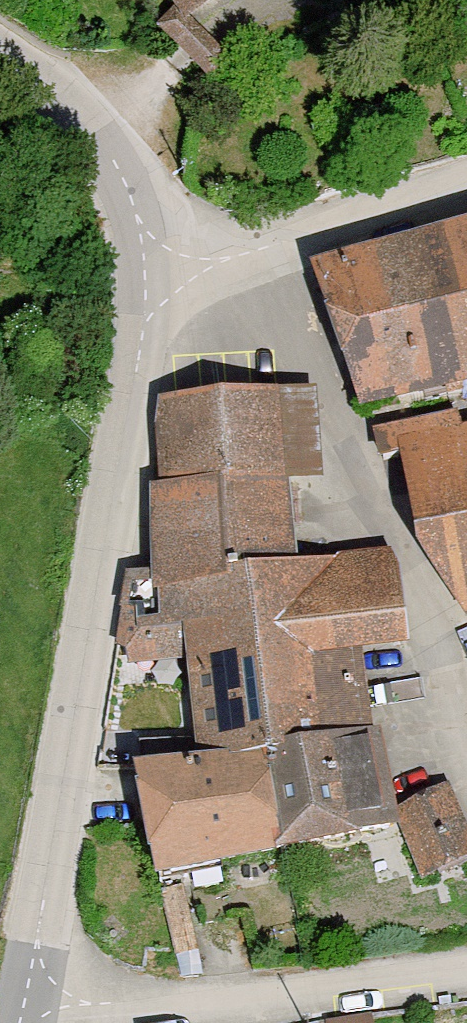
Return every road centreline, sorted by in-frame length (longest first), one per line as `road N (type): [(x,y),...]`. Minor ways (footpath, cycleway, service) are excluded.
road 1 (tertiary): [(0,54),(90,122),(118,158),(142,219),(147,277),(134,397),(23,1022)]

